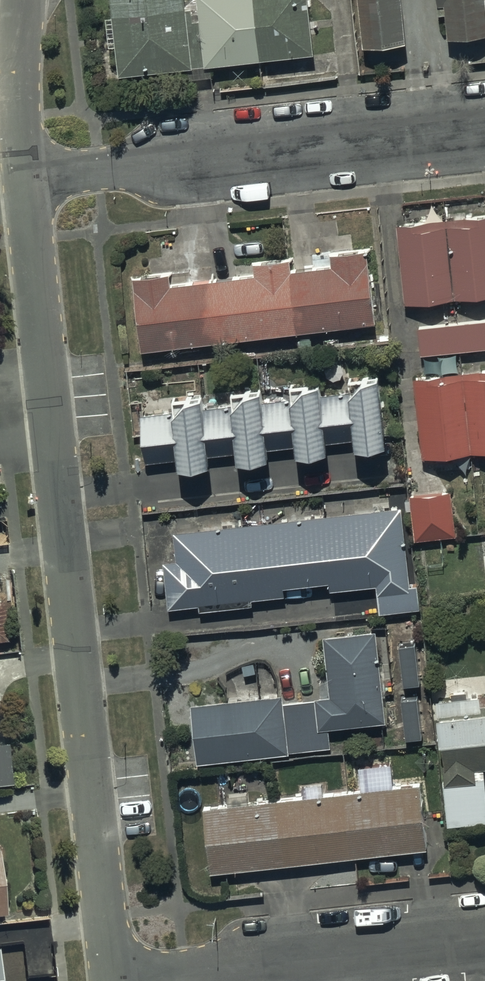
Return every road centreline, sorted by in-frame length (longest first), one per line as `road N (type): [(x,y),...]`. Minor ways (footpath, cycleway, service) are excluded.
road 1 (residential): [(113,979),(26,179)]
road 2 (residential): [(26,179),(484,130)]
road 3 (residential): [(113,979),(484,938)]
road 4 (residential): [(26,179),(18,83),(25,0)]

